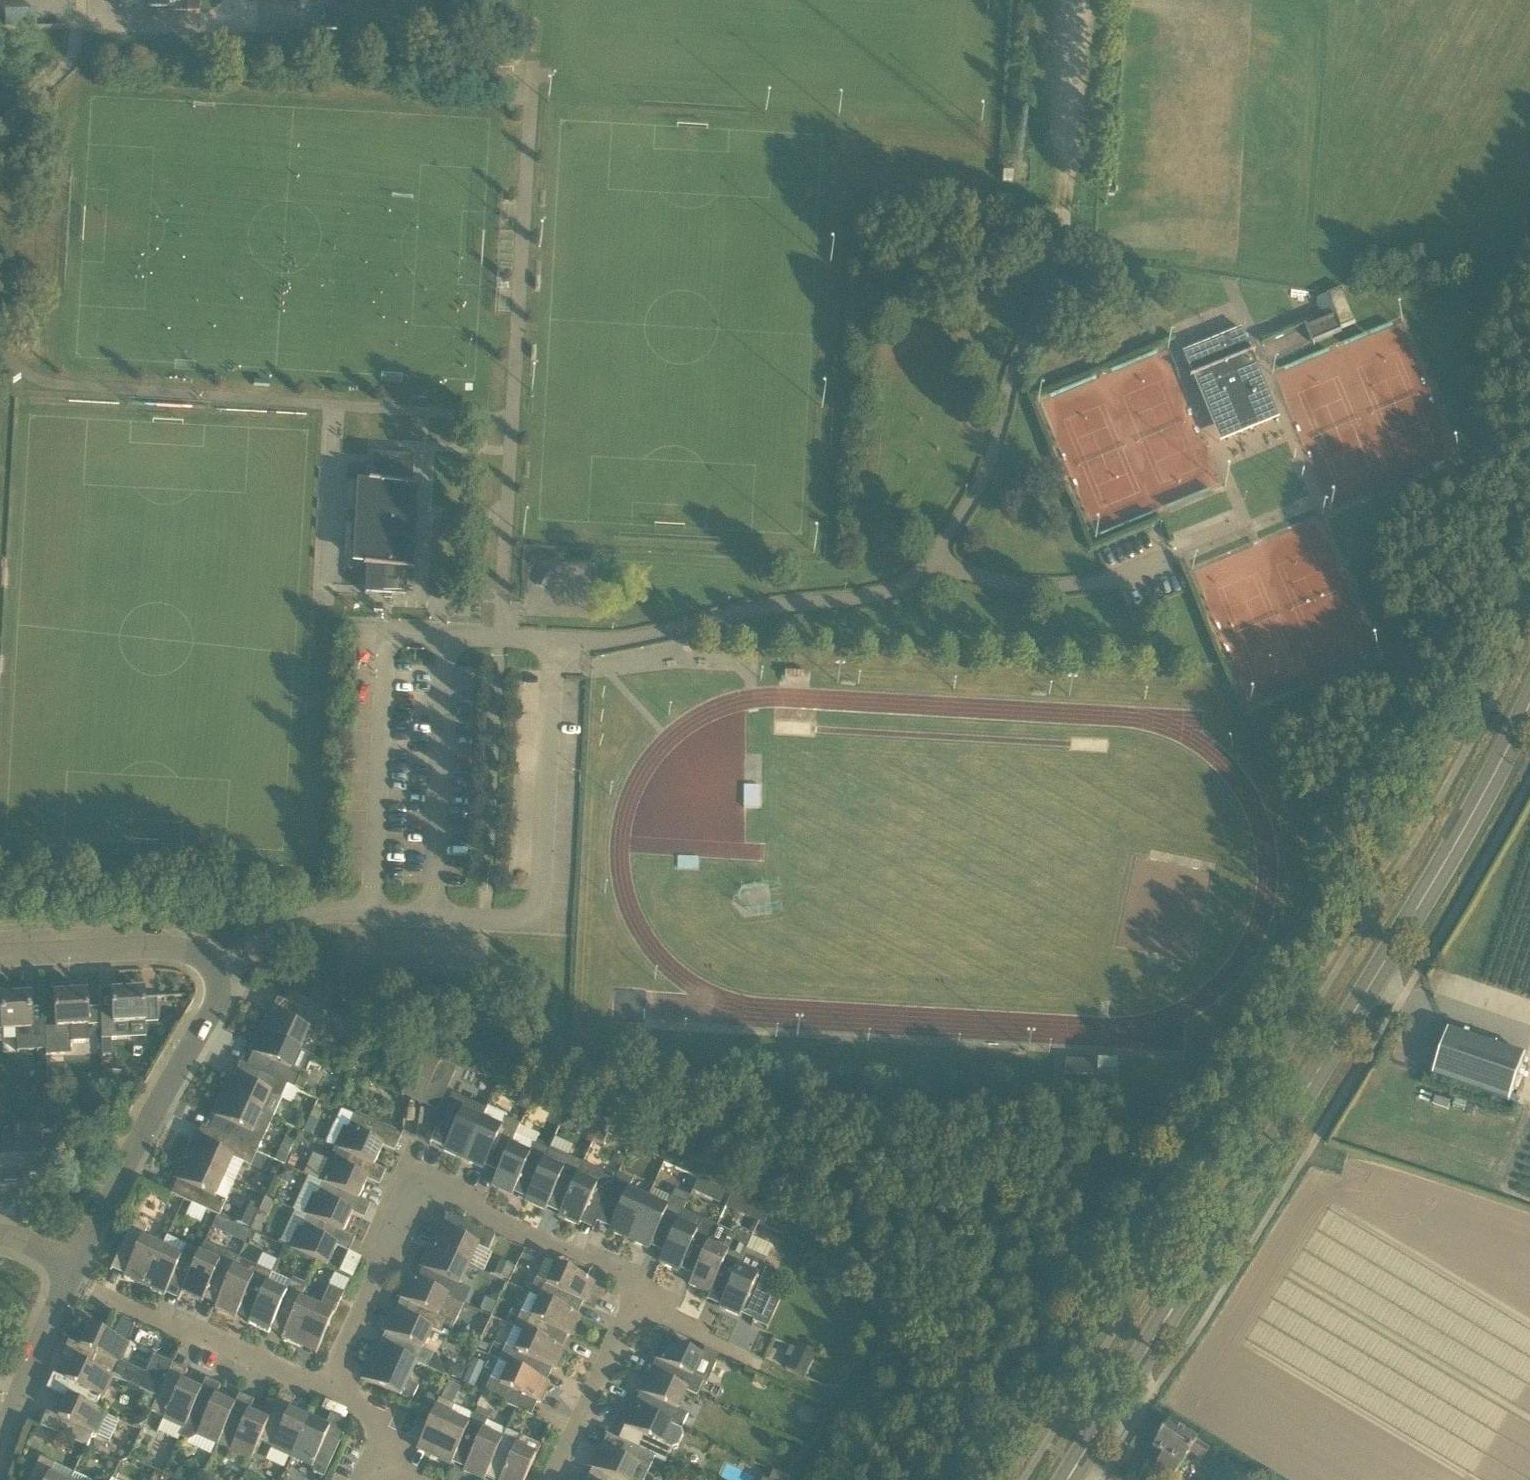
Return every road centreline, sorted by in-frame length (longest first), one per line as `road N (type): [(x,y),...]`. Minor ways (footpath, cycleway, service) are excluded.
road 1 (primary): [(1068,1479),(1417,910),(1529,695)]
road 2 (residential): [(69,1280),(99,1202),(221,986),(211,959),(165,946),(0,954)]
road 3 (residential): [(648,1299),(615,1269),(424,1190),(405,1201),(325,1389)]
road 4 (residential): [(99,1295),(325,1389)]
road 5 (residential): [(648,1299),(624,1324),(550,1479)]
road 6 (residential): [(0,1457),(69,1280)]
road 7 (residential): [(235,0),(209,22),(112,22),(98,0)]
road 8 (residential): [(762,1363),(648,1299)]

